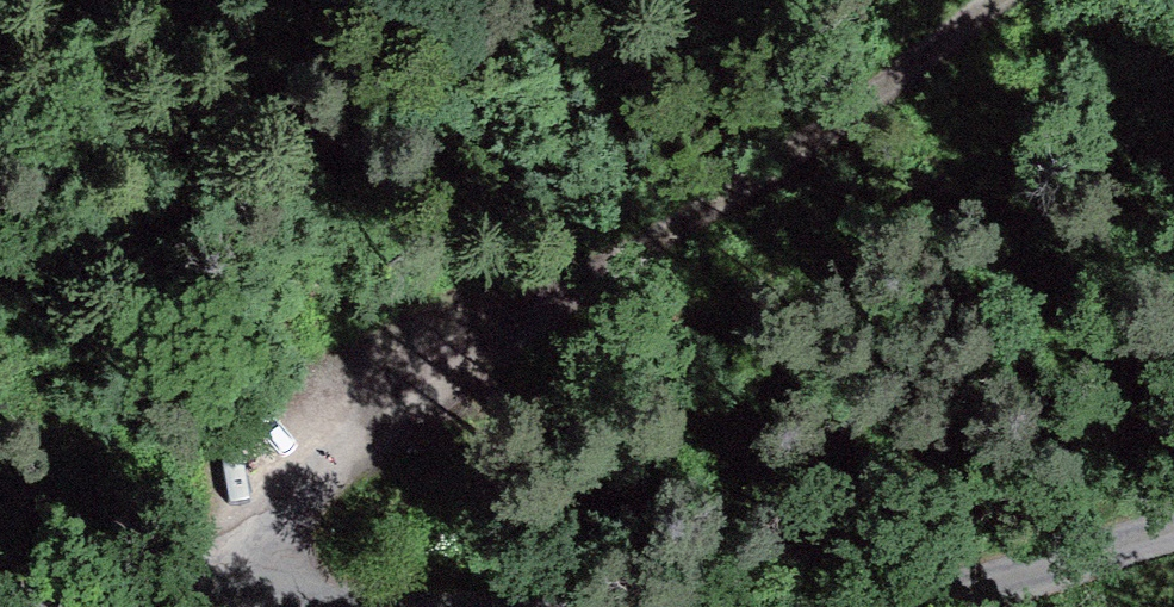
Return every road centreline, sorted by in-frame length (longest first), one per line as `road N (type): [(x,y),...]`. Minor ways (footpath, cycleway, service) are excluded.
road 1 (track): [(232,596),(325,454),(926,57),(990,0)]
road 2 (unclassified): [(0,604),(232,596),(371,606)]
road 3 (unclassified): [(826,606),(900,603),(1173,535)]

